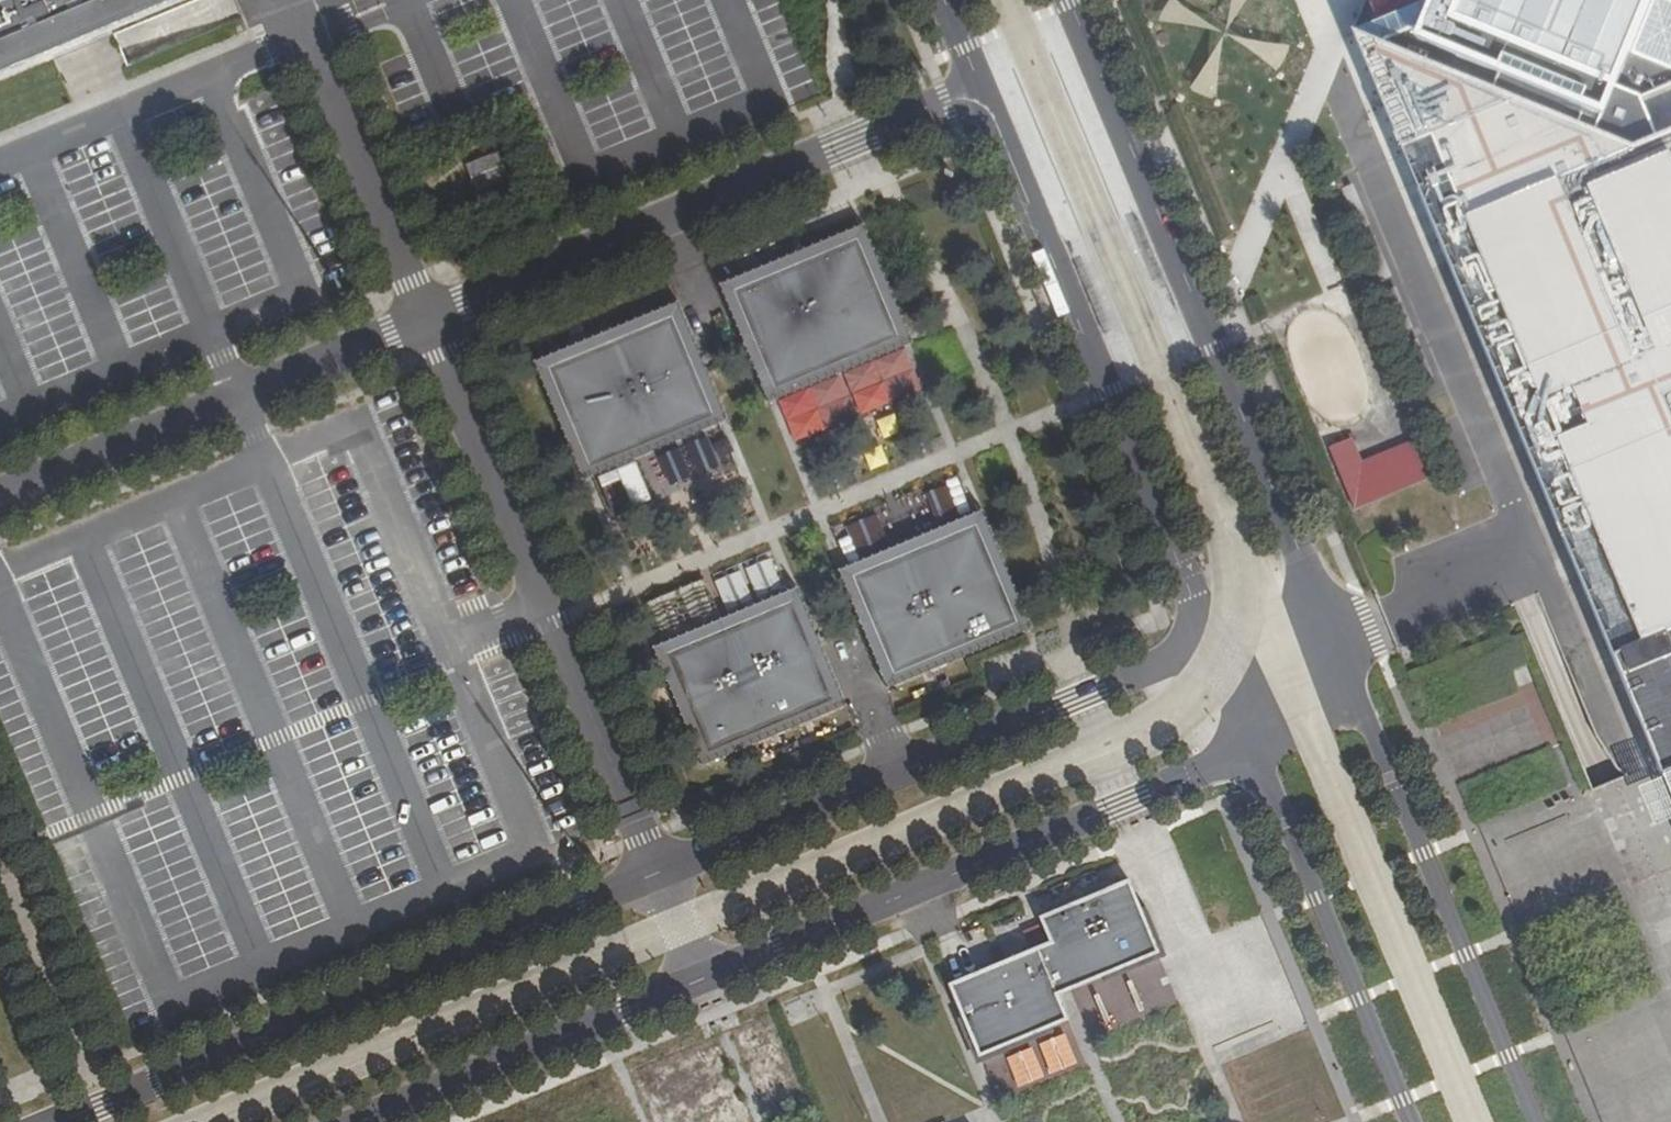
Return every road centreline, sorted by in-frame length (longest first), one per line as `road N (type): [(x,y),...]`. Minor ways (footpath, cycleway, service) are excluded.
road 1 (unclassified): [(1336,643),(1067,0)]
road 2 (unclassified): [(657,877),(69,1121)]
road 3 (unclassified): [(657,877),(423,320)]
road 4 (unclassified): [(980,87),(423,320)]
road 5 (unclassified): [(700,981),(1253,746)]
road 6 (unclassified): [(1171,657),(657,877)]
road 7 (unclassified): [(980,87),(1190,587)]
road 8 (unclassified): [(1537,1121),(1336,643)]
road 9 (unclassified): [(423,320),(0,497)]
road 10 (unclassified): [(1253,746),(1412,1121)]
road 11 (unclassified): [(357,1121),(700,981)]
road 12 (unclassified): [(1253,746),(1336,643)]
road 13 (unclassified): [(1336,643),(1267,623),(1211,641)]

